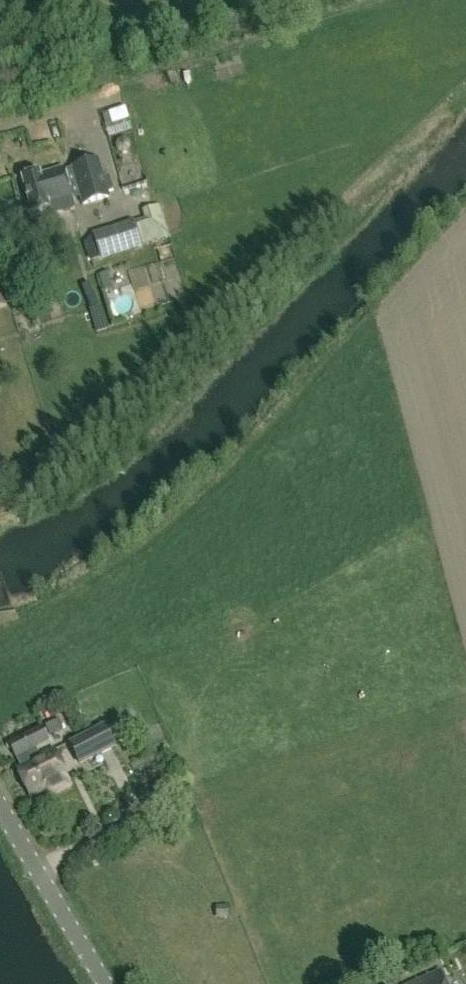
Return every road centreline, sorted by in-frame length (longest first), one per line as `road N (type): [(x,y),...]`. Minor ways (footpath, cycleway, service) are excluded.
road 1 (unclassified): [(102,983),(0,803)]

